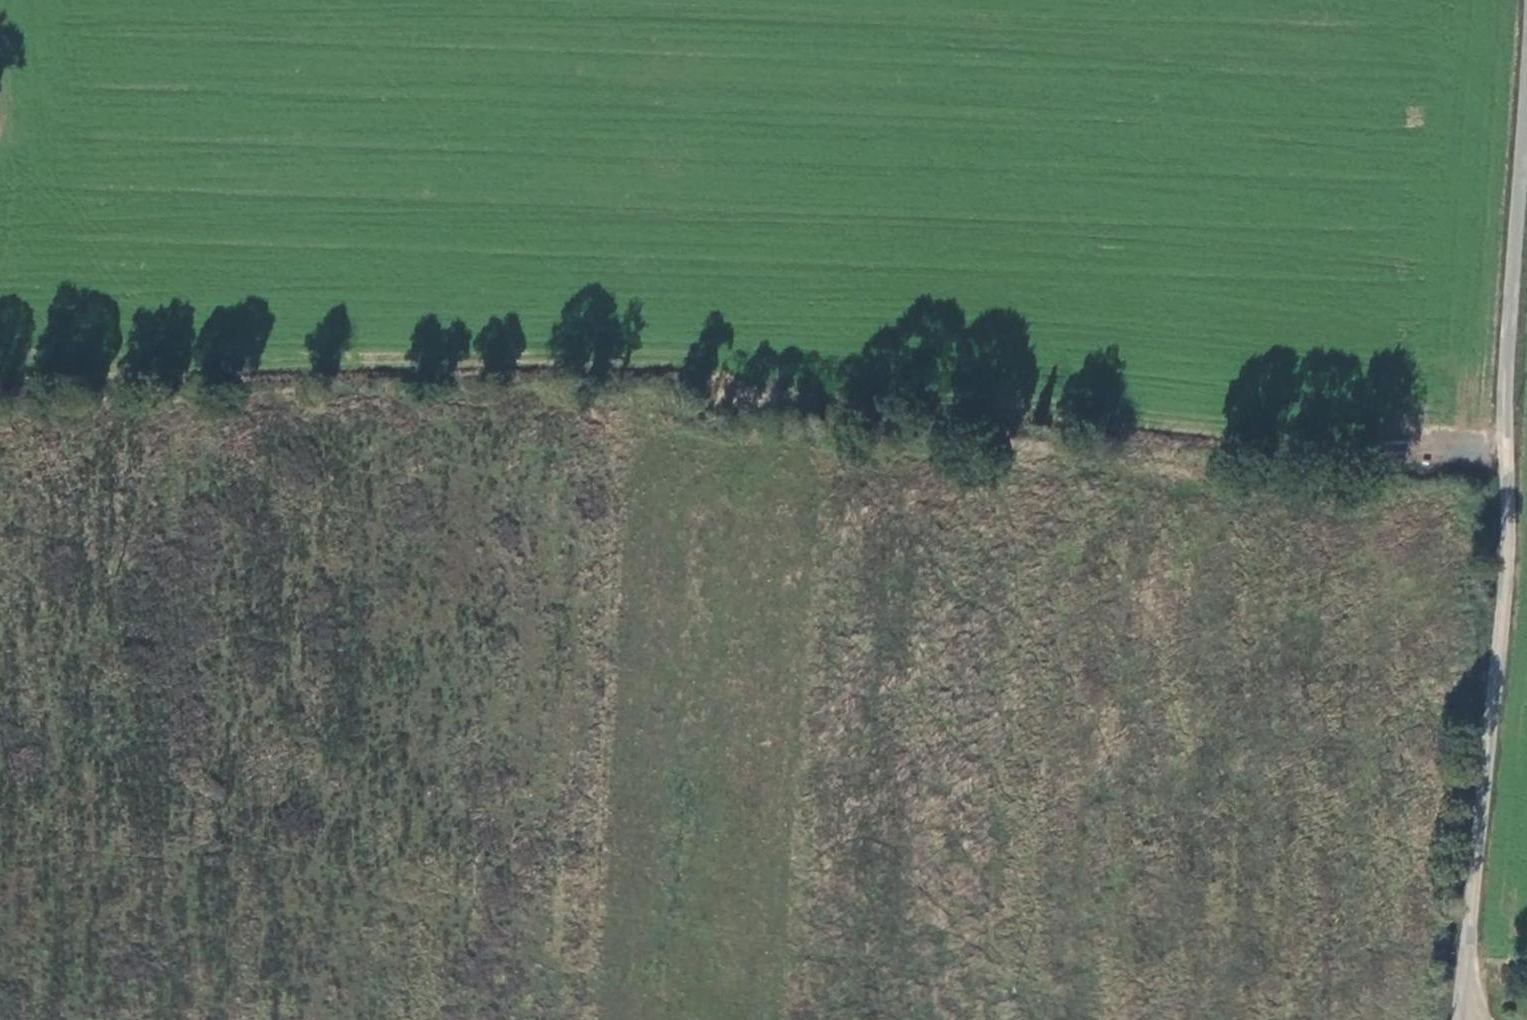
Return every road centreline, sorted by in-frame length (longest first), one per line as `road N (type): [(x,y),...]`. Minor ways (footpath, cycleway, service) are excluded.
road 1 (unclassified): [(1526,103),(1506,427),(1504,612),(1461,1019)]

